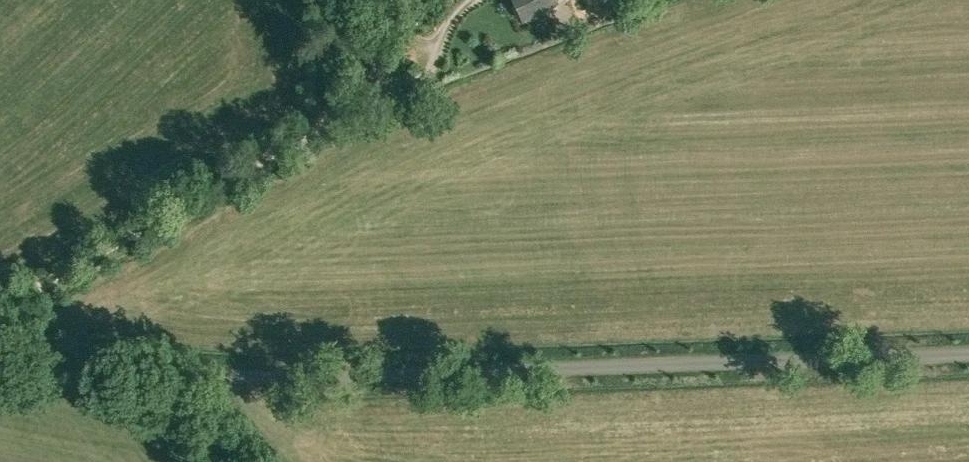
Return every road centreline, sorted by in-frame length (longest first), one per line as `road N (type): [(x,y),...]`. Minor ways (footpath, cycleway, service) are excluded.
road 1 (unclassified): [(968,354),(225,379),(0,339)]

